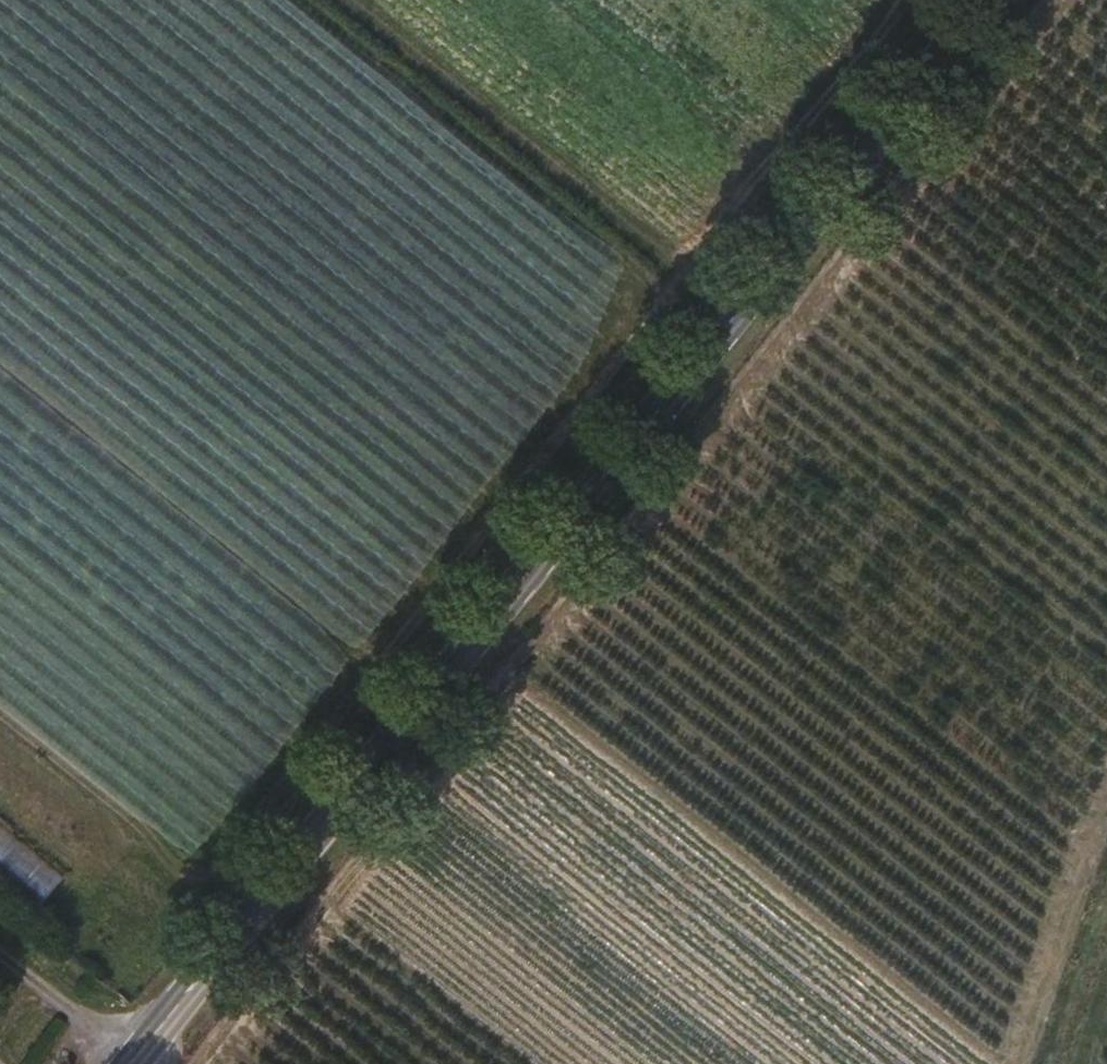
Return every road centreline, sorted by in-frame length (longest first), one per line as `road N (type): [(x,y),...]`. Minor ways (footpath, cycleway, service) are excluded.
road 1 (secondary): [(130,1063),(986,0)]
road 2 (track): [(1038,1063),(1106,850)]

